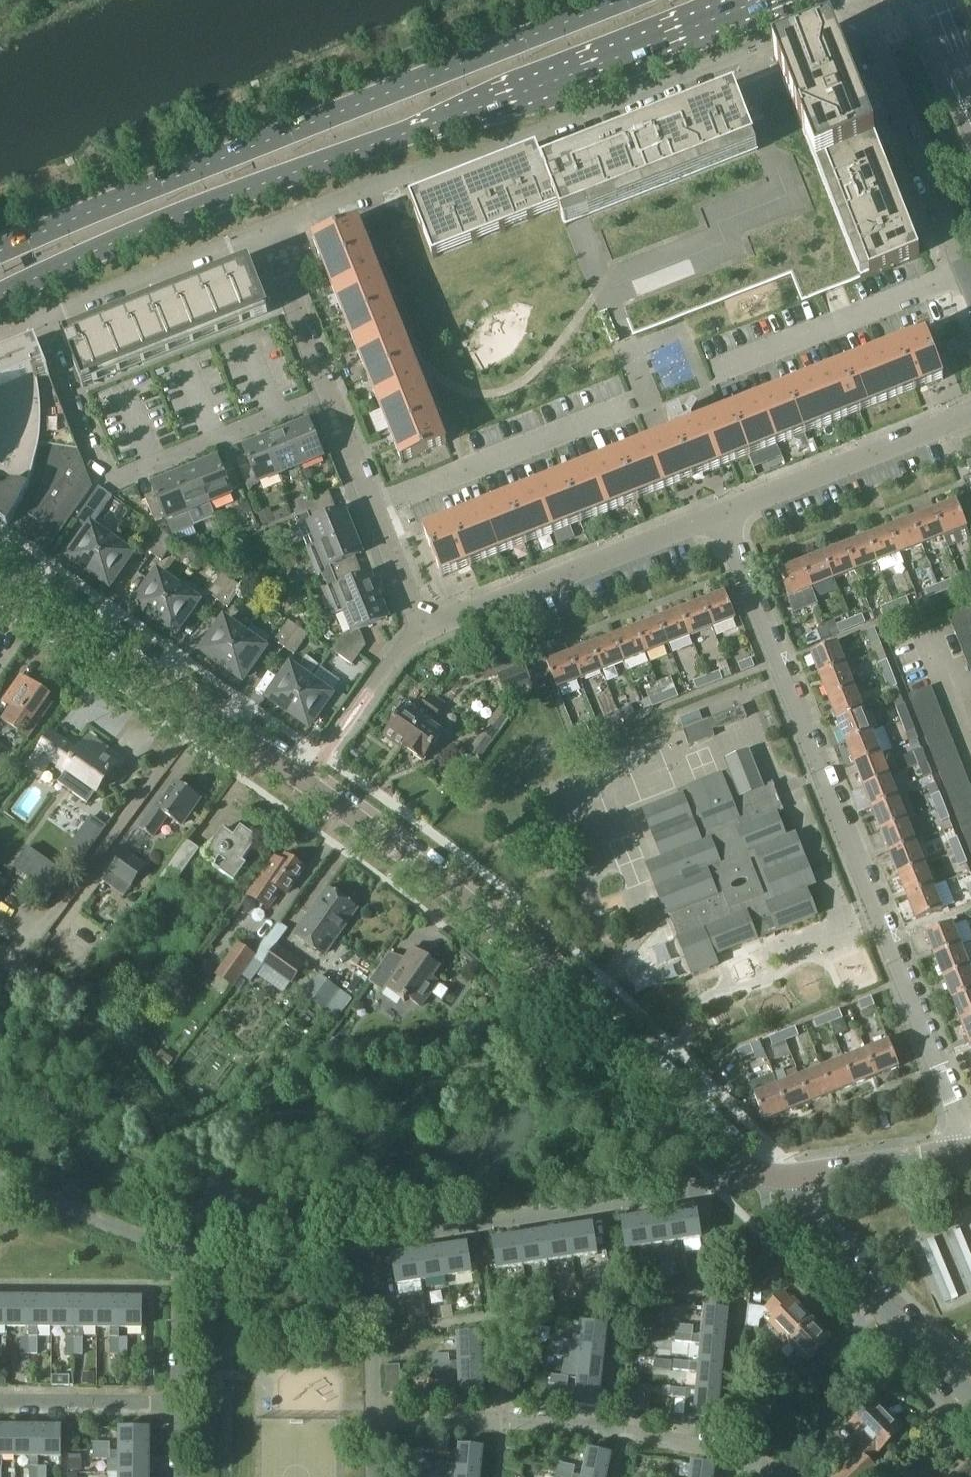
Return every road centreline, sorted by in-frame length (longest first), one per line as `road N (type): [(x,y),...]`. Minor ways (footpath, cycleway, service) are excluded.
road 1 (residential): [(0,567),(467,901),(650,1069),(742,1169),(766,1180)]
road 2 (residential): [(272,229),(847,13),(868,26),(970,286)]
road 3 (primary): [(0,296),(143,231),(759,0)]
road 4 (residential): [(970,1144),(717,507)]
road 5 (primary): [(623,0),(0,252)]
road 6 (residential): [(784,1476),(725,1454),(599,1429),(373,1413)]
road 7 (residential): [(417,621),(272,229)]
road 8 (residential): [(371,1242),(766,1180)]
road 9 (residential): [(417,621),(717,507)]
road 10 (residential): [(970,1395),(799,1225),(784,1201),(783,1178)]
road 11 (residential): [(717,507),(970,413)]
road 12 (unclassified): [(47,314),(272,229)]
road 13 (residential): [(0,1178),(186,1253)]
road 14 (residential): [(783,1178),(970,1150)]
road 15 (residential): [(186,1253),(250,1260),(371,1242)]
road 16 (residential): [(0,1406),(179,1402)]
road 17 (residential): [(373,1413),(371,1242)]
road 18 (residential): [(898,0),(970,139)]
road 19 (residential): [(179,1402),(186,1253)]

